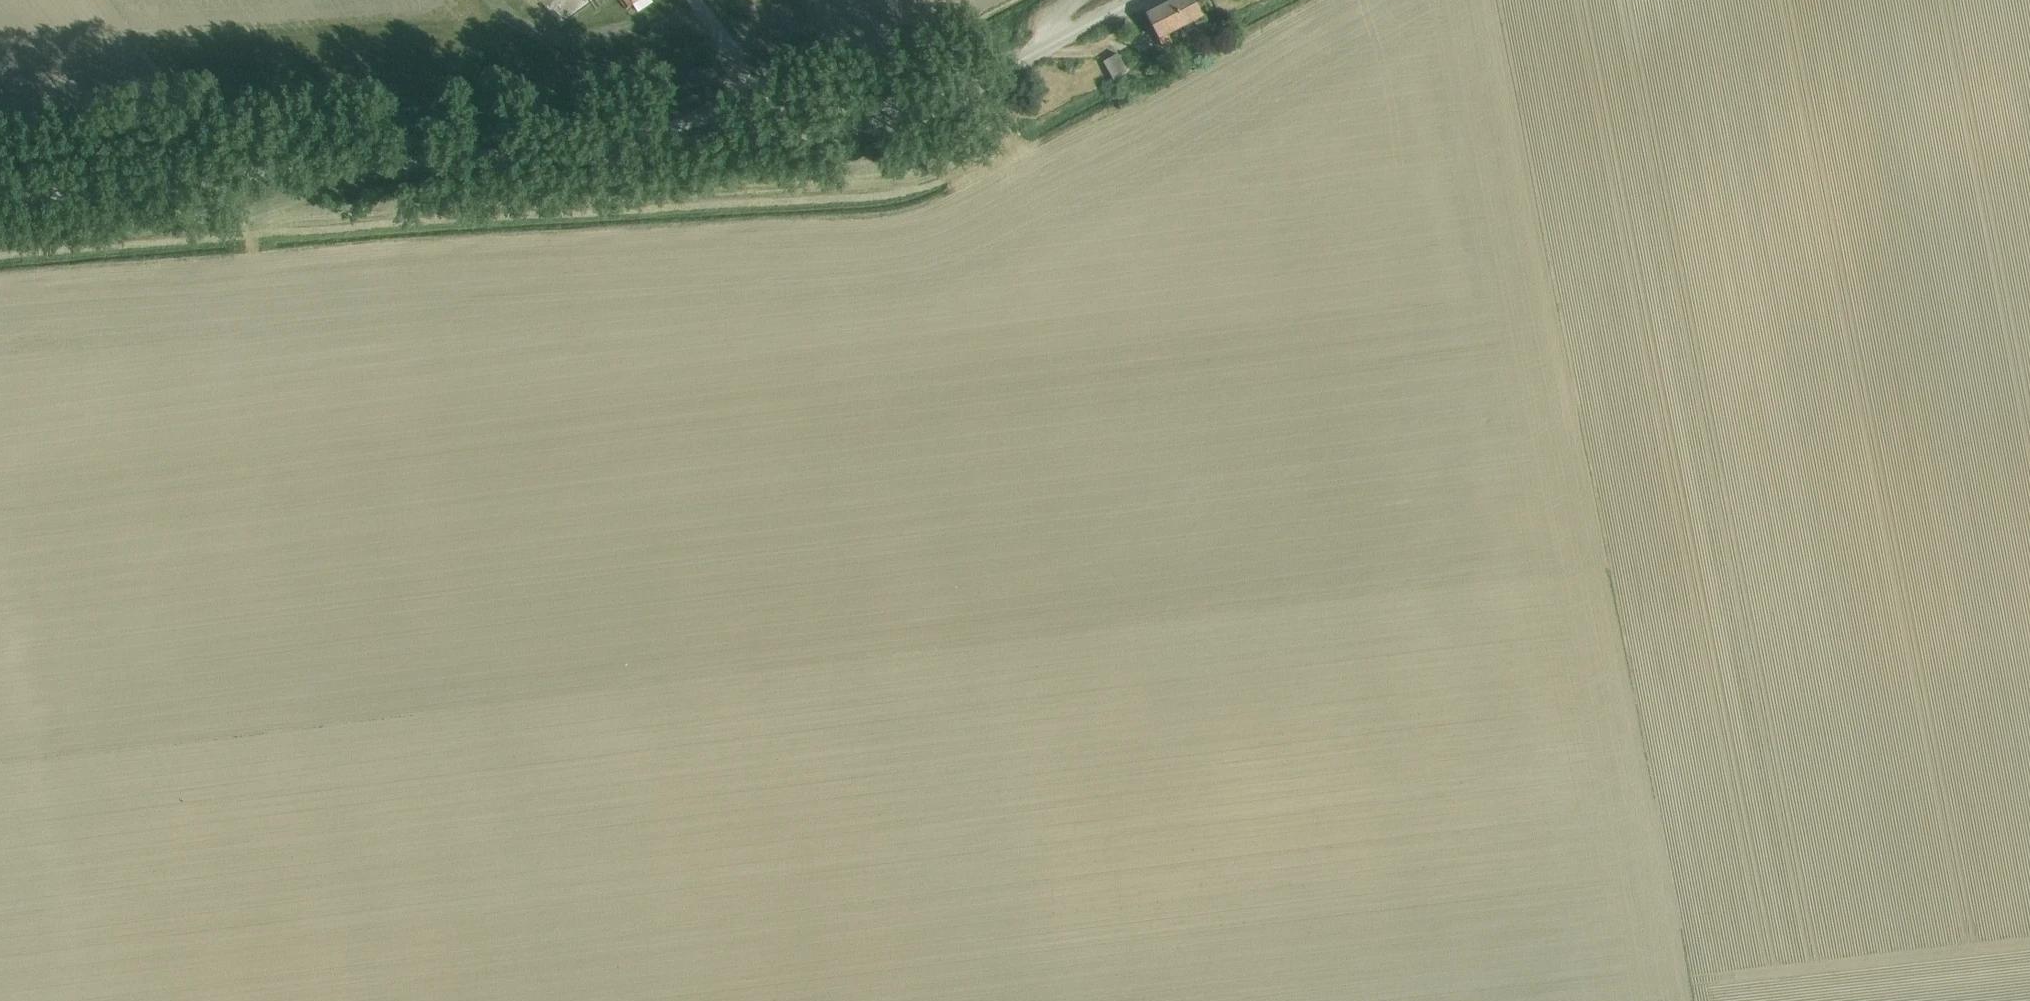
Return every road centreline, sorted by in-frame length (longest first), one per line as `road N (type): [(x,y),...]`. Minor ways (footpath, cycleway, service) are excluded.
road 1 (unclassified): [(0,197),(866,132),(932,109),(1141,0)]
road 2 (track): [(0,158),(189,142),(234,180)]

